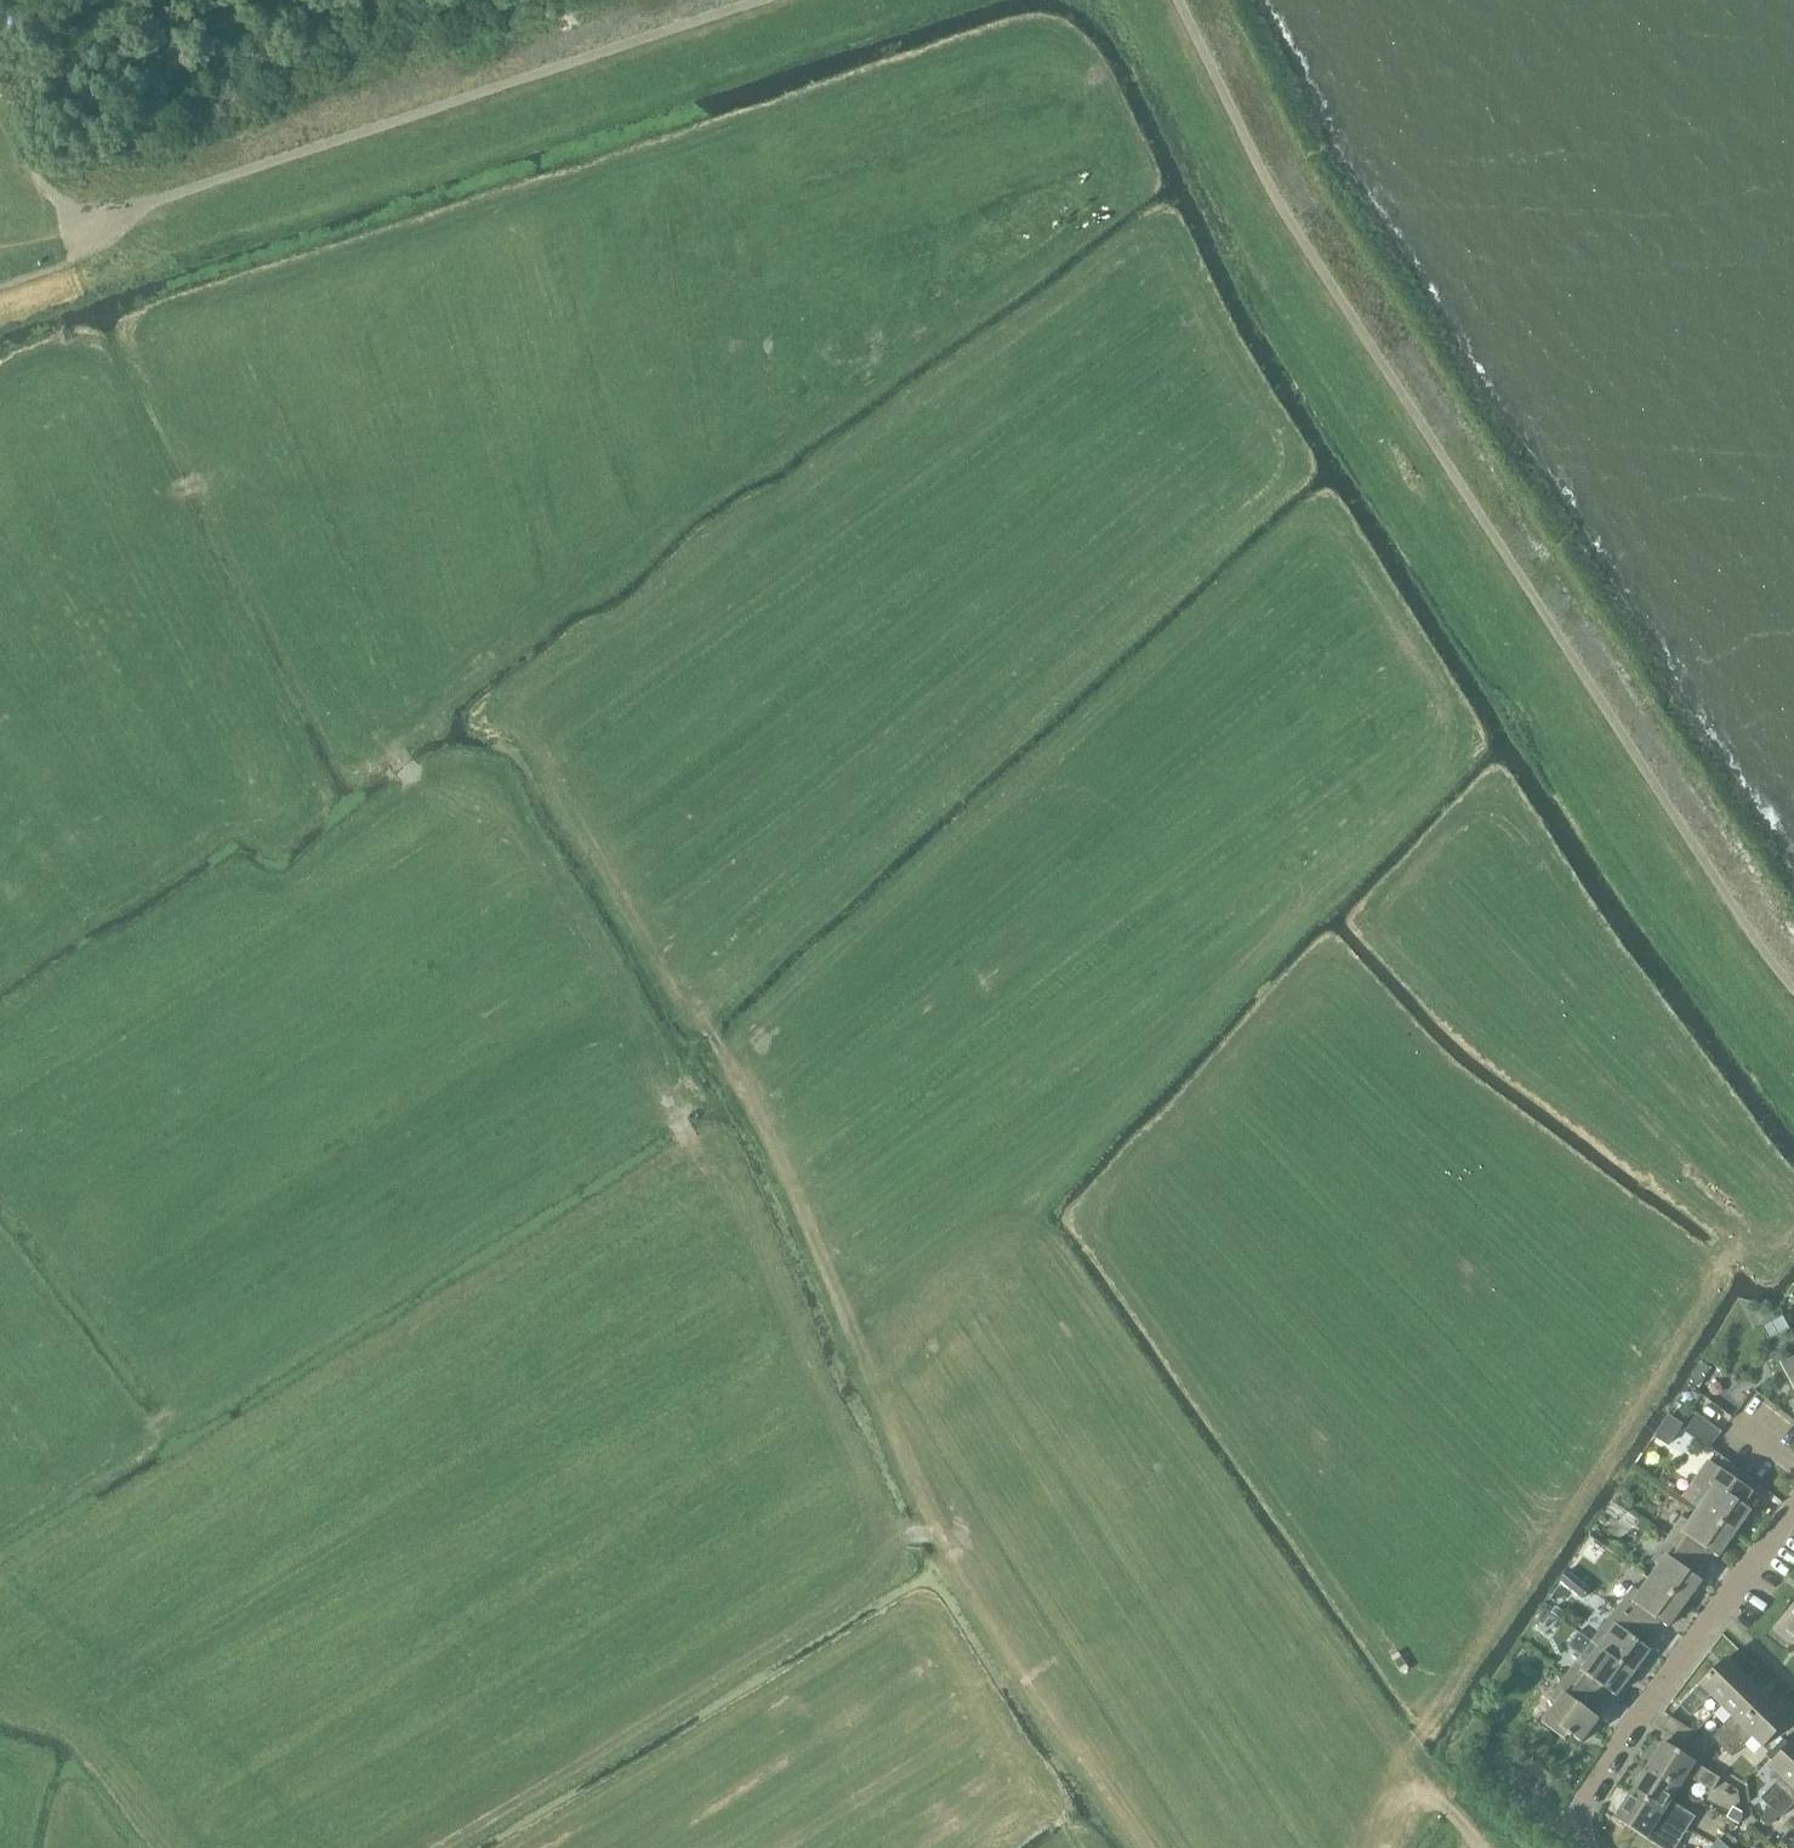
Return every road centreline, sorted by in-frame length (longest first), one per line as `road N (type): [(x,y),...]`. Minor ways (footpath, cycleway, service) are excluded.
road 1 (residential): [(1593,1847),(1589,1810),(1793,1520)]

